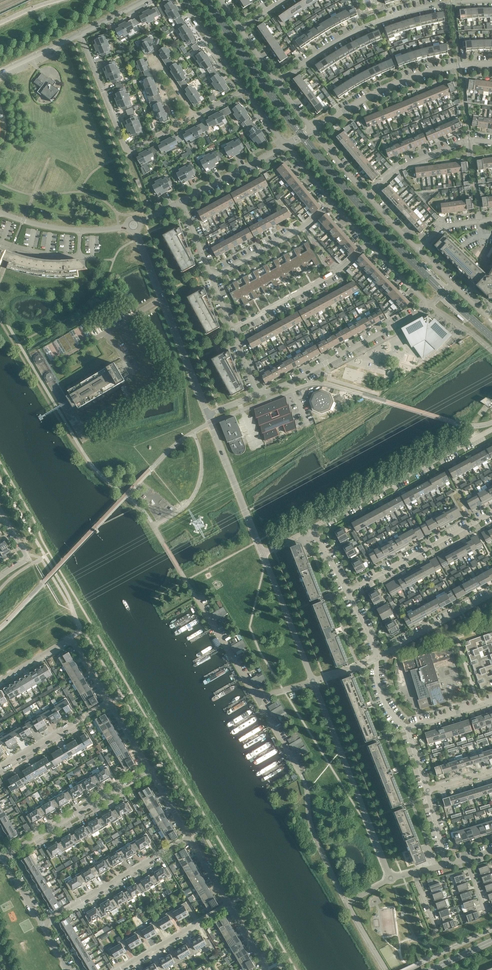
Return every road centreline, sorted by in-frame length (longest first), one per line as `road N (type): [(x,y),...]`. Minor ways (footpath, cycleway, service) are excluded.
road 1 (residential): [(290,383),(426,306),(368,243)]
road 2 (unclassified): [(391,879),(314,683)]
road 3 (residential): [(277,82),(378,20),(466,0)]
road 4 (unclassified): [(209,415),(133,227)]
road 5 (residential): [(312,129),(402,79),(491,63)]
road 6 (residential): [(317,530),(478,439)]
road 7 (residential): [(81,32),(125,146),(132,150),(177,127)]
road 8 (residential): [(2,856),(150,772)]
road 9 (residential): [(42,922),(189,837)]
road 10 (residential): [(347,590),(491,513)]
road 11 (residential): [(233,329),(342,267),(368,243)]
road 12 (residential): [(0,681),(71,639),(108,703)]
road 13 (unclassified): [(262,554),(209,415)]
road 14 (residential): [(196,115),(153,59),(177,127)]
road 15 (residential): [(212,277),(304,227),(330,202)]
road 16 (residential): [(491,143),(469,140),(399,168),(368,196)]
road 17 (unclassified): [(314,683),(262,554)]
road 18 (residential): [(133,227),(66,229),(0,212)]
road 19 (residential): [(378,657),(491,595)]
road 20 (residential): [(117,969),(228,904)]
road 21 (residential): [(387,969),(348,903),(391,879)]
road 22 (residential): [(0,767),(108,703)]
road 23 (residential): [(195,598),(258,700)]

